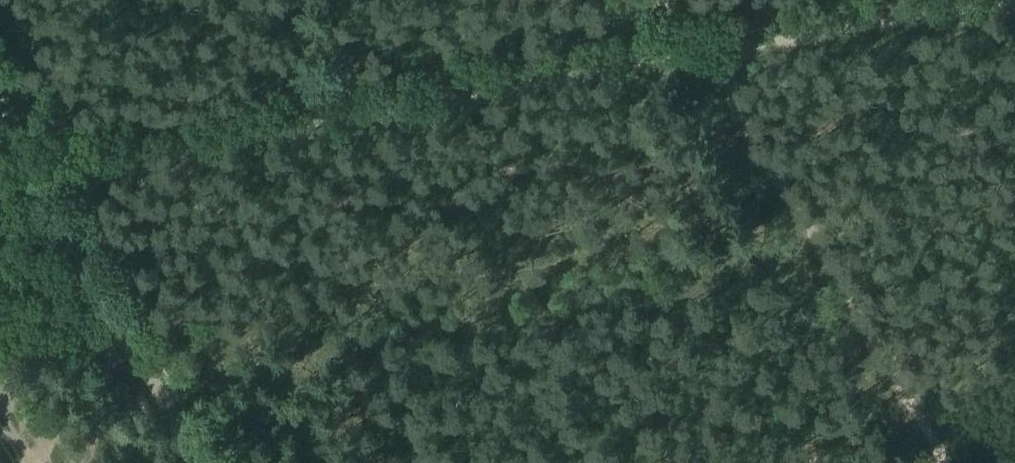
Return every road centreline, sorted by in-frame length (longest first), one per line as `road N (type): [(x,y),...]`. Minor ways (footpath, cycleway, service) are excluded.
road 1 (track): [(56,188),(690,51)]
road 2 (track): [(942,462),(690,51)]
road 3 (track): [(690,51),(1011,0)]
road 4 (track): [(197,462),(103,300)]

